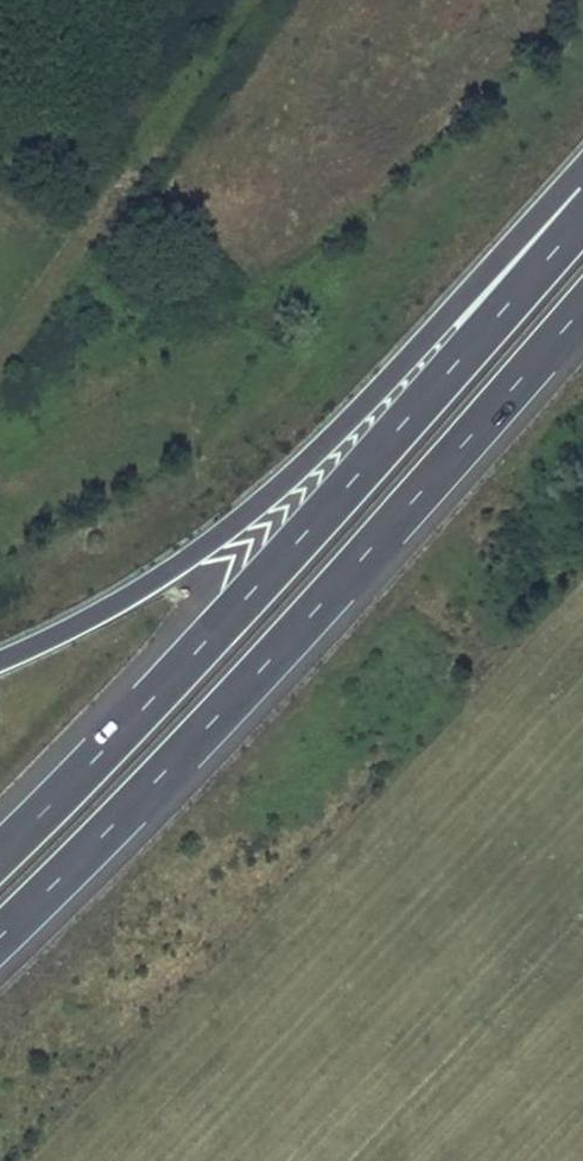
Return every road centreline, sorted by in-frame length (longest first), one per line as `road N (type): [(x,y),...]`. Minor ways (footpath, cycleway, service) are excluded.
road 1 (trunk): [(582,222),(209,641),(0,852)]
road 2 (trunk): [(0,939),(277,655),(582,309)]
road 3 (trunk): [(582,172),(414,353),(210,543),(119,601),(0,659)]

